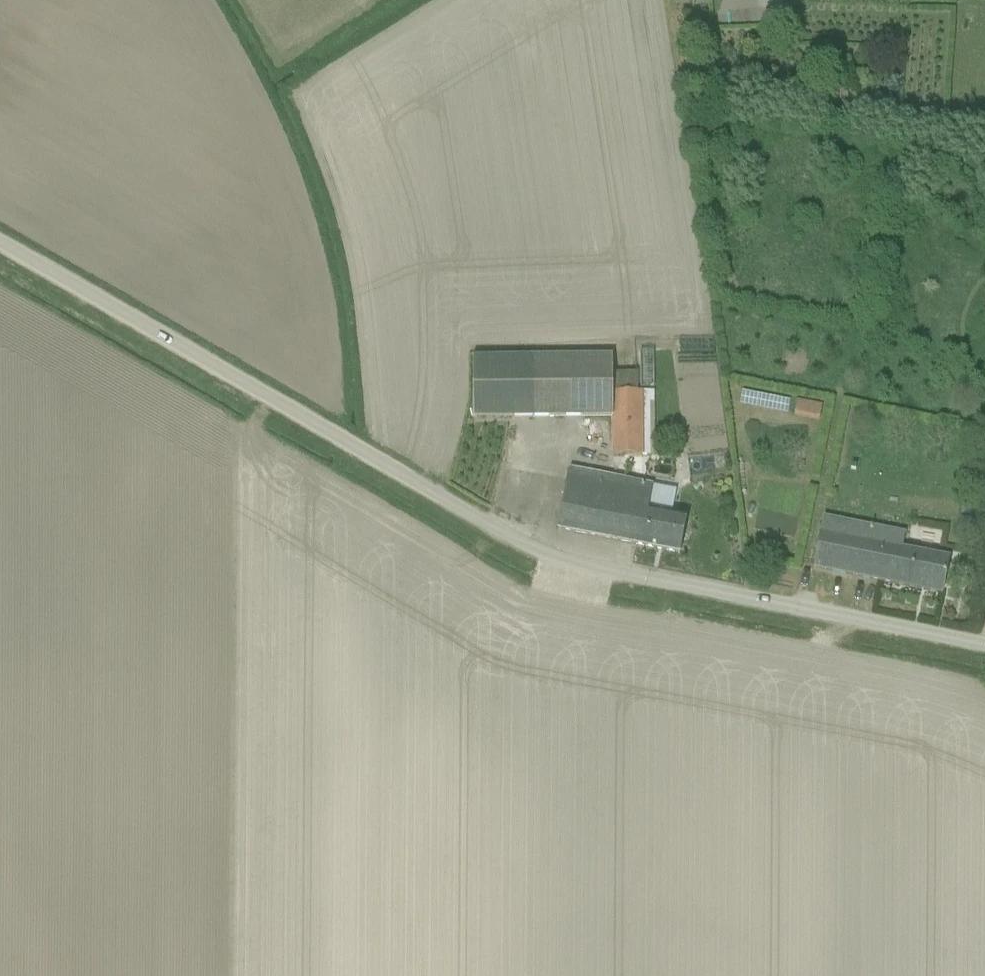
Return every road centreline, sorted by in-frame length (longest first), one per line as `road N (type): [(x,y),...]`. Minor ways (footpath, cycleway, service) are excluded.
road 1 (unclassified): [(0,244),(525,546),(594,570),(984,645)]

